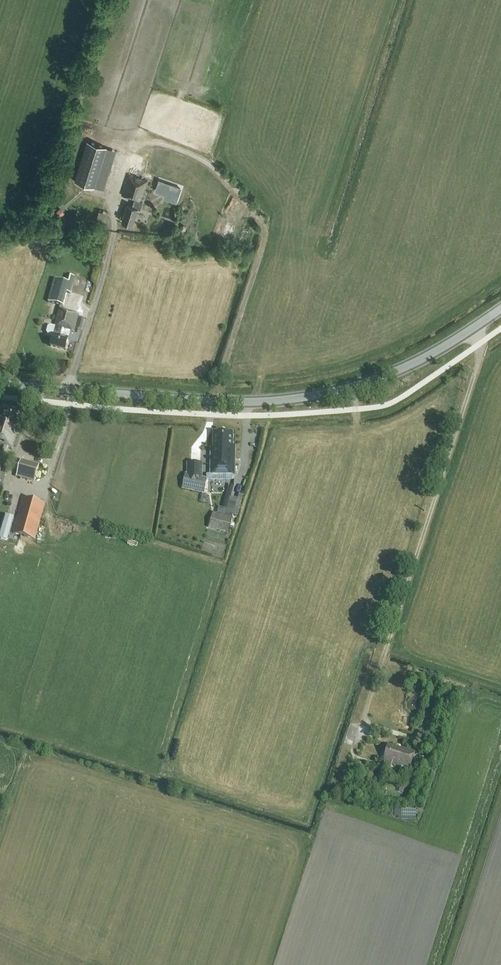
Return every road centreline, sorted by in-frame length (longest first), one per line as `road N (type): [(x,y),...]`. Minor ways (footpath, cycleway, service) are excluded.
road 1 (secondary): [(0,384),(165,402),(293,399),(393,372),(500,309)]

